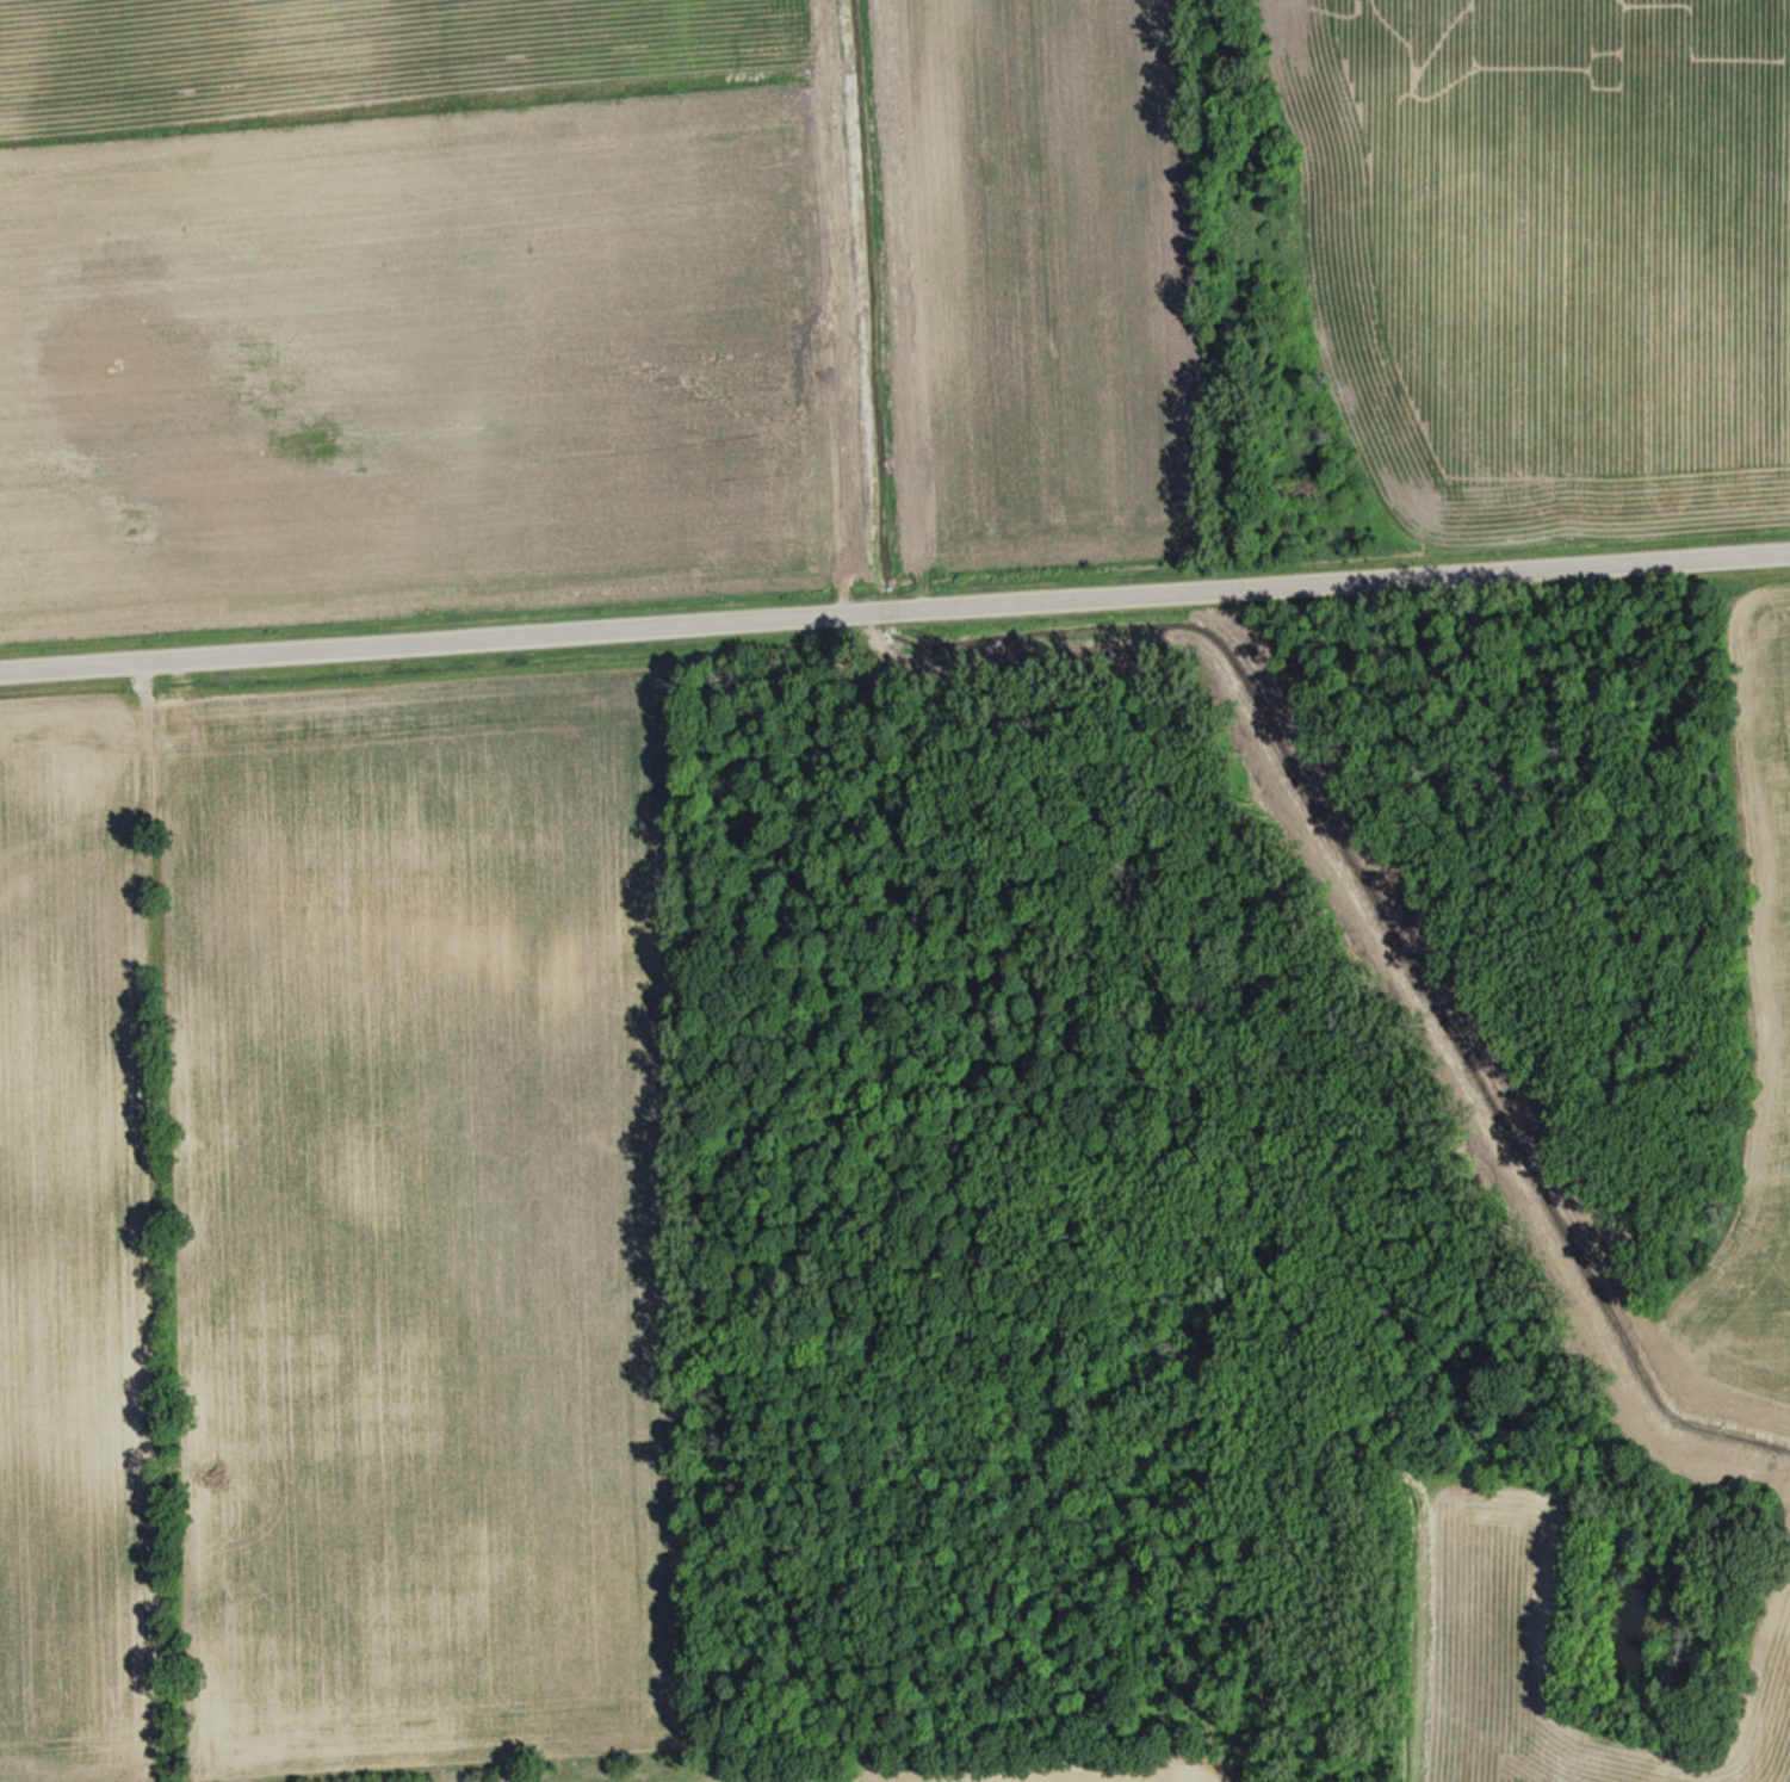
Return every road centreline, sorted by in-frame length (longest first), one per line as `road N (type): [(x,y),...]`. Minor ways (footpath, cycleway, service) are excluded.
road 1 (tertiary): [(0,670),(1789,554)]

